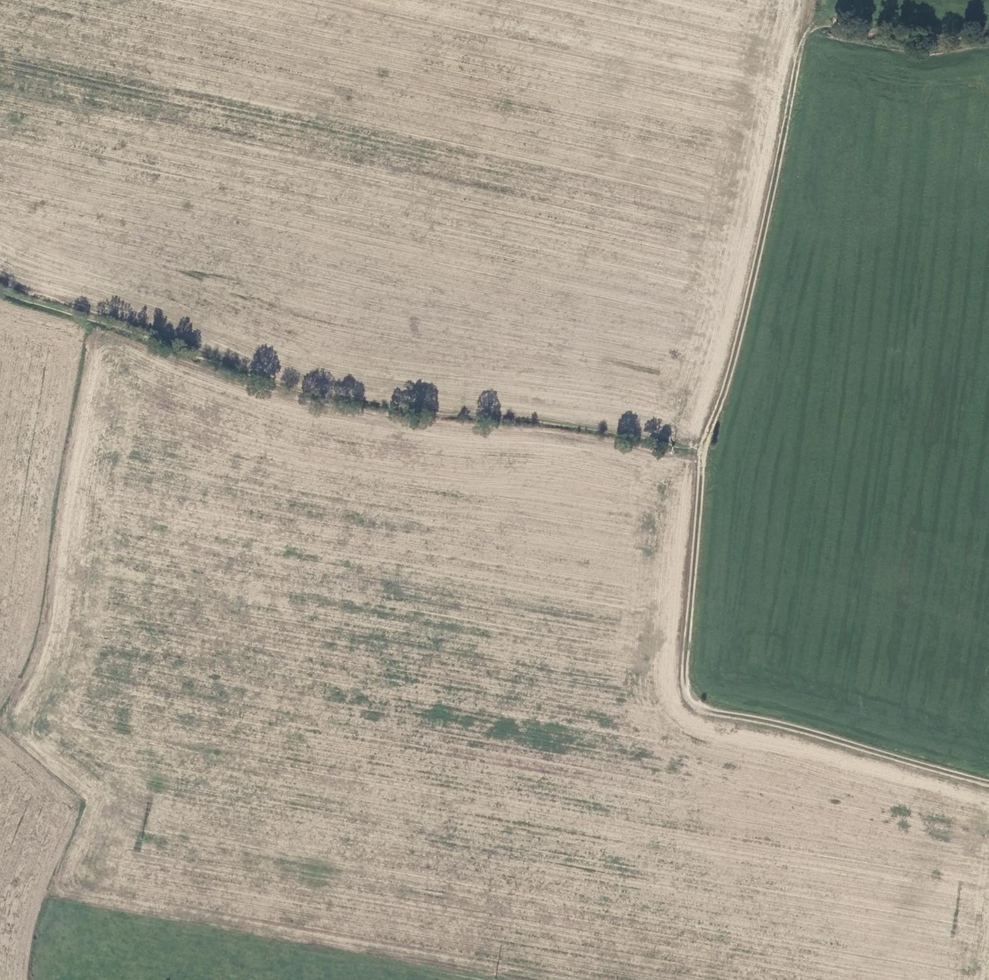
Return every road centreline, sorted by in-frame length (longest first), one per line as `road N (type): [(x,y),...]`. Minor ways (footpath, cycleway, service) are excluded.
road 1 (track): [(702,453),(688,696),(706,712),(988,781)]
road 2 (track): [(702,453),(761,263),(801,42),(816,22)]

